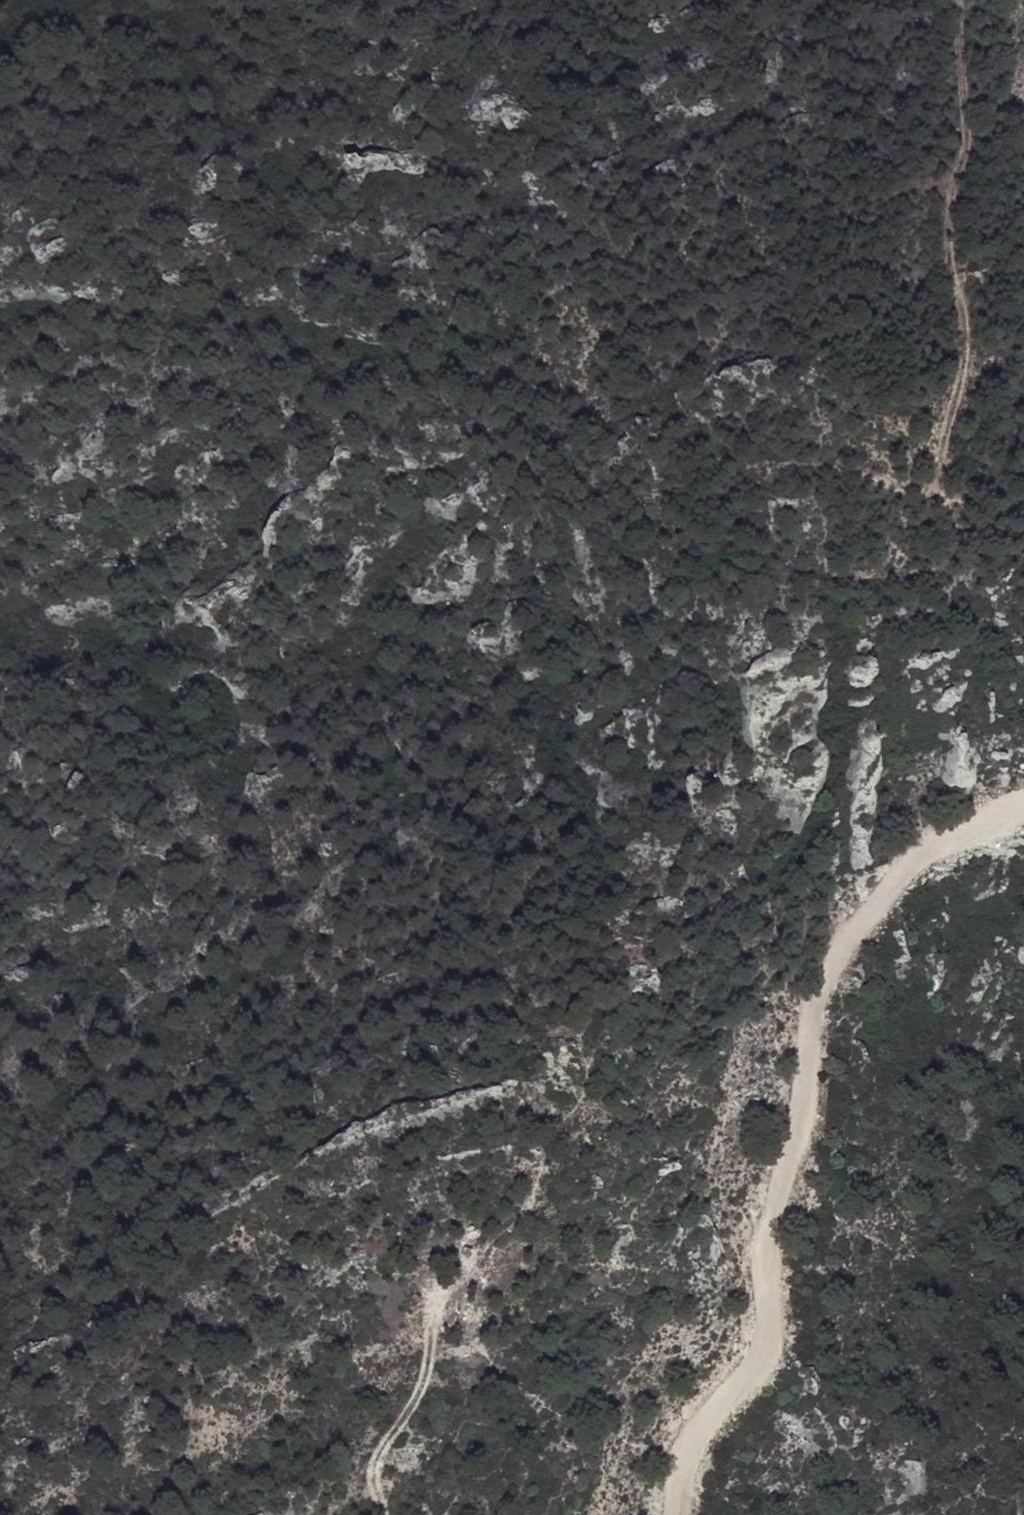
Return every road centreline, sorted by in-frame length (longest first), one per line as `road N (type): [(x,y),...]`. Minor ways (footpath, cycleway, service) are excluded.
road 1 (track): [(673,1514),(688,1443),(758,1365),(769,1220),(793,1154),(813,1008),(829,968),(900,872),(948,835),(1023,802)]
road 2 (track): [(381,1514),(384,1447),(426,1381),(447,1302),(468,1273)]

